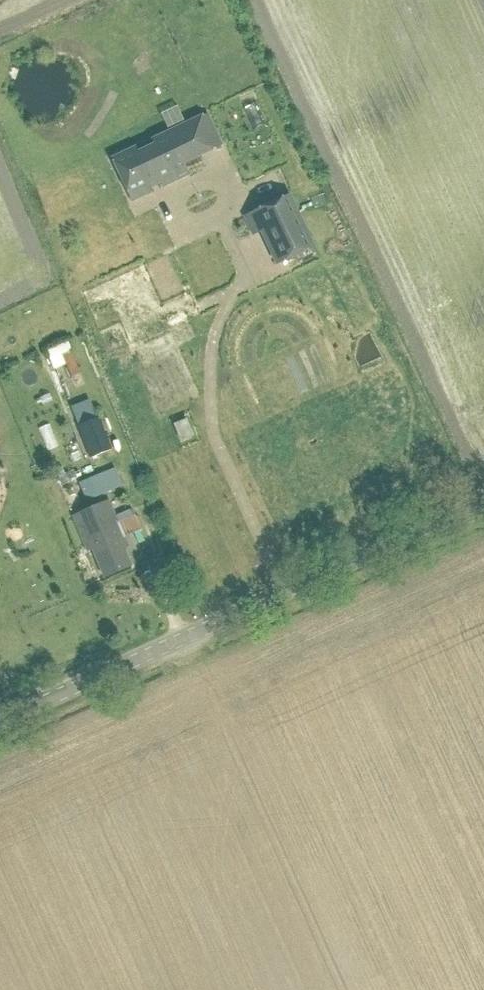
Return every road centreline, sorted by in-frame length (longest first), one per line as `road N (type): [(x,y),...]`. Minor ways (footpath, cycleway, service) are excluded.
road 1 (tertiary): [(0,721),(483,503)]

